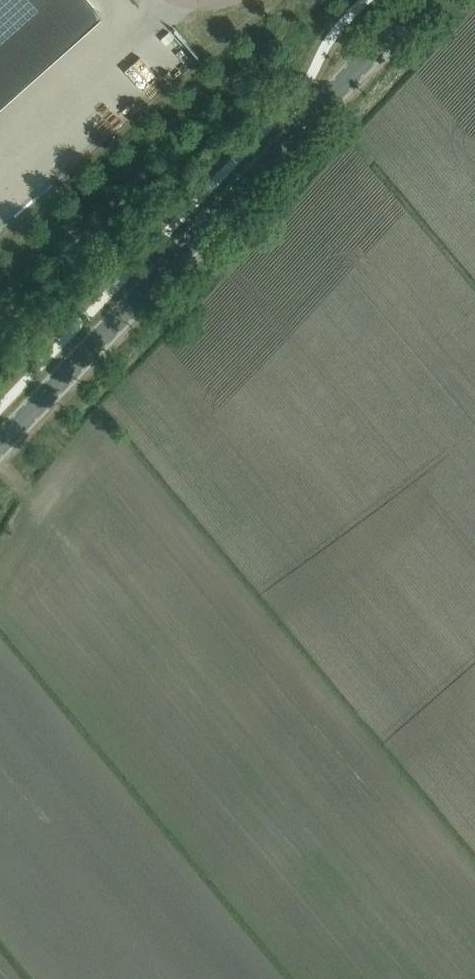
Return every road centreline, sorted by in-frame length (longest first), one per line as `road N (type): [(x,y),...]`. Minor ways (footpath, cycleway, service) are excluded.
road 1 (tertiary): [(0,439),(432,0)]

